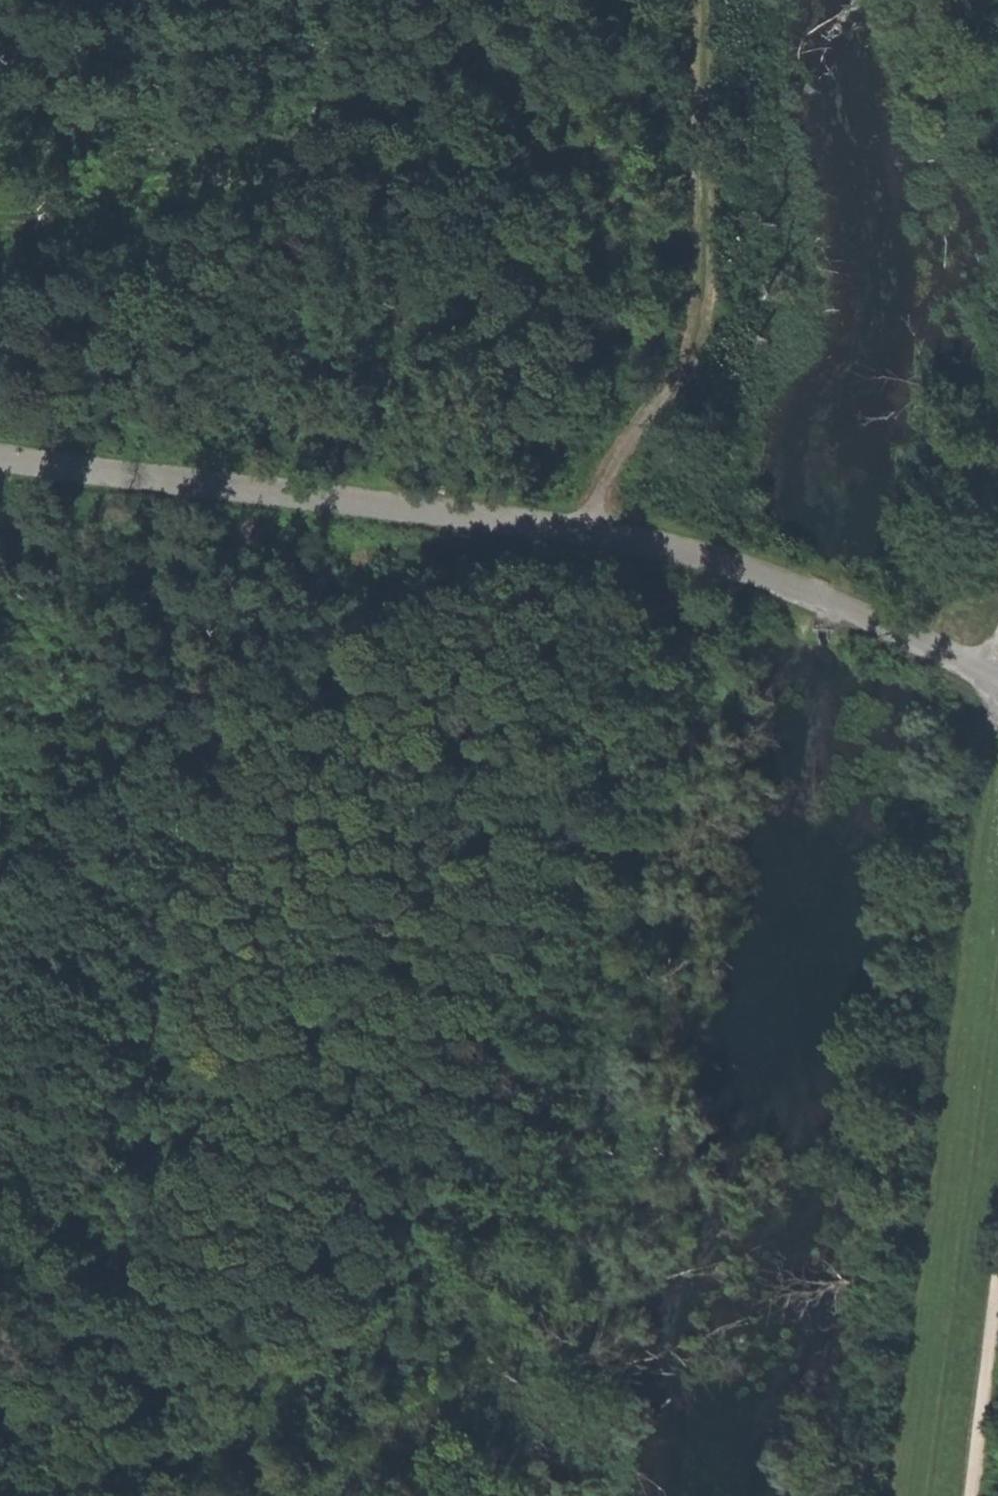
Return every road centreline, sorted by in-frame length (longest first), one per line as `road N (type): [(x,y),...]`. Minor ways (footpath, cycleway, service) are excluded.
road 1 (unclassified): [(997,679),(721,561),(583,527),(0,453)]
road 2 (track): [(583,527),(693,348),(703,269),(702,0)]
road 3 (track): [(997,1312),(974,1495)]

